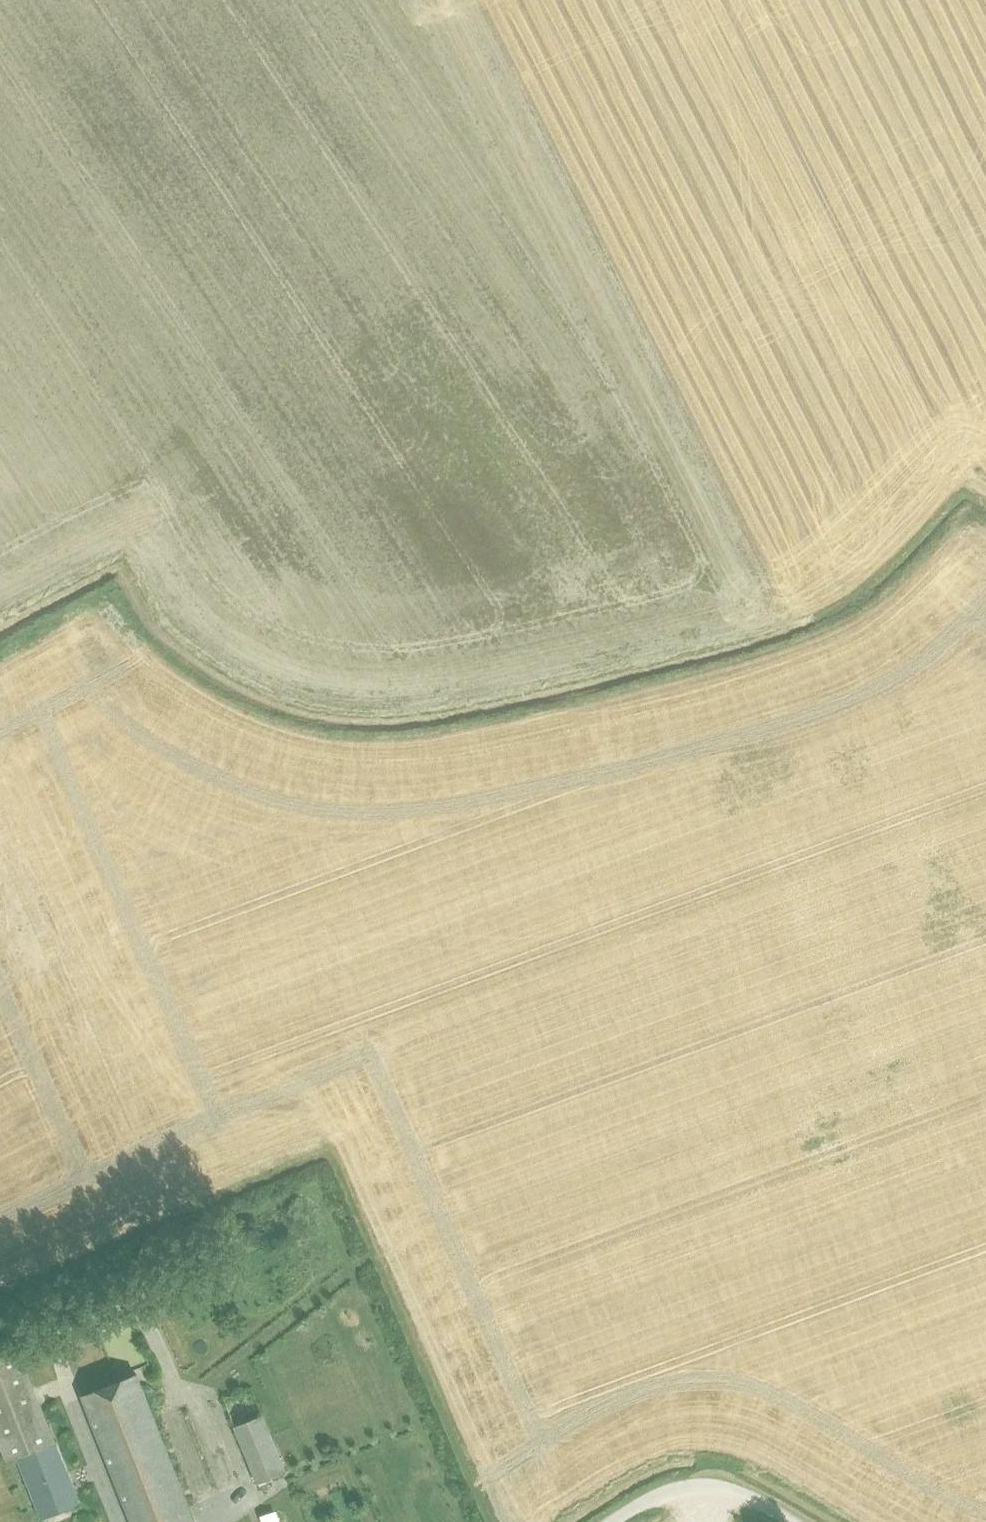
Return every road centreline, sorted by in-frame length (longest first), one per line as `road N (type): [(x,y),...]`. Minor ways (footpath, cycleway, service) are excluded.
road 1 (unclassified): [(611,1521),(658,1494),(693,1486),(747,1497),(790,1521)]

